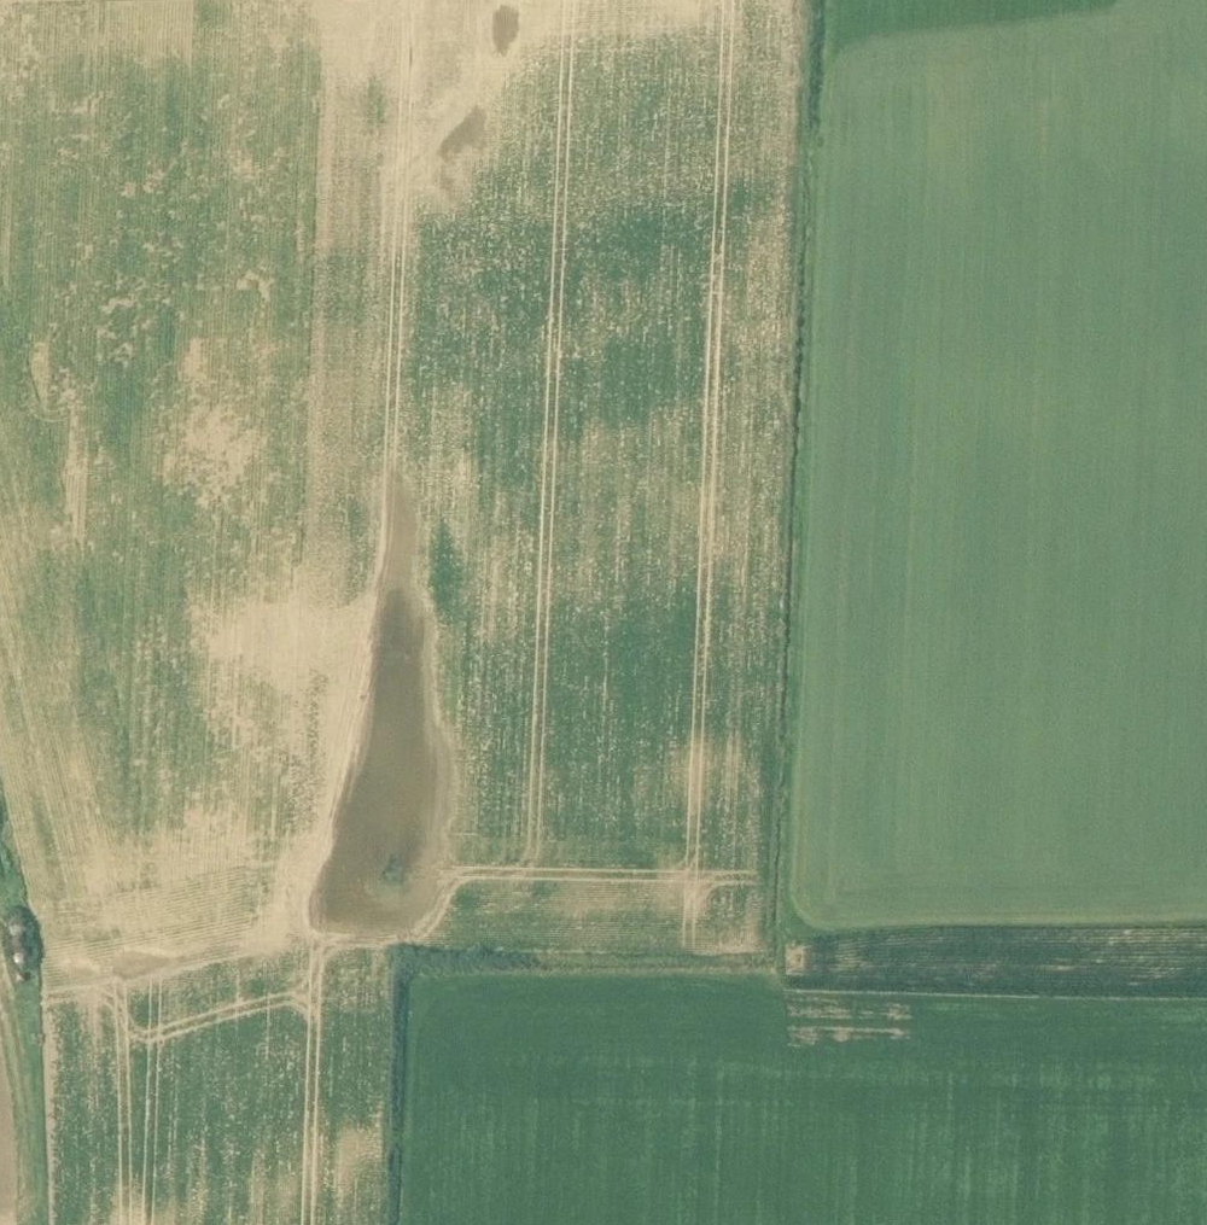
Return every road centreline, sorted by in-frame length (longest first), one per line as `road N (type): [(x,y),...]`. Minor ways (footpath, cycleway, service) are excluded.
road 1 (track): [(0,937),(24,1090),(32,1224)]

